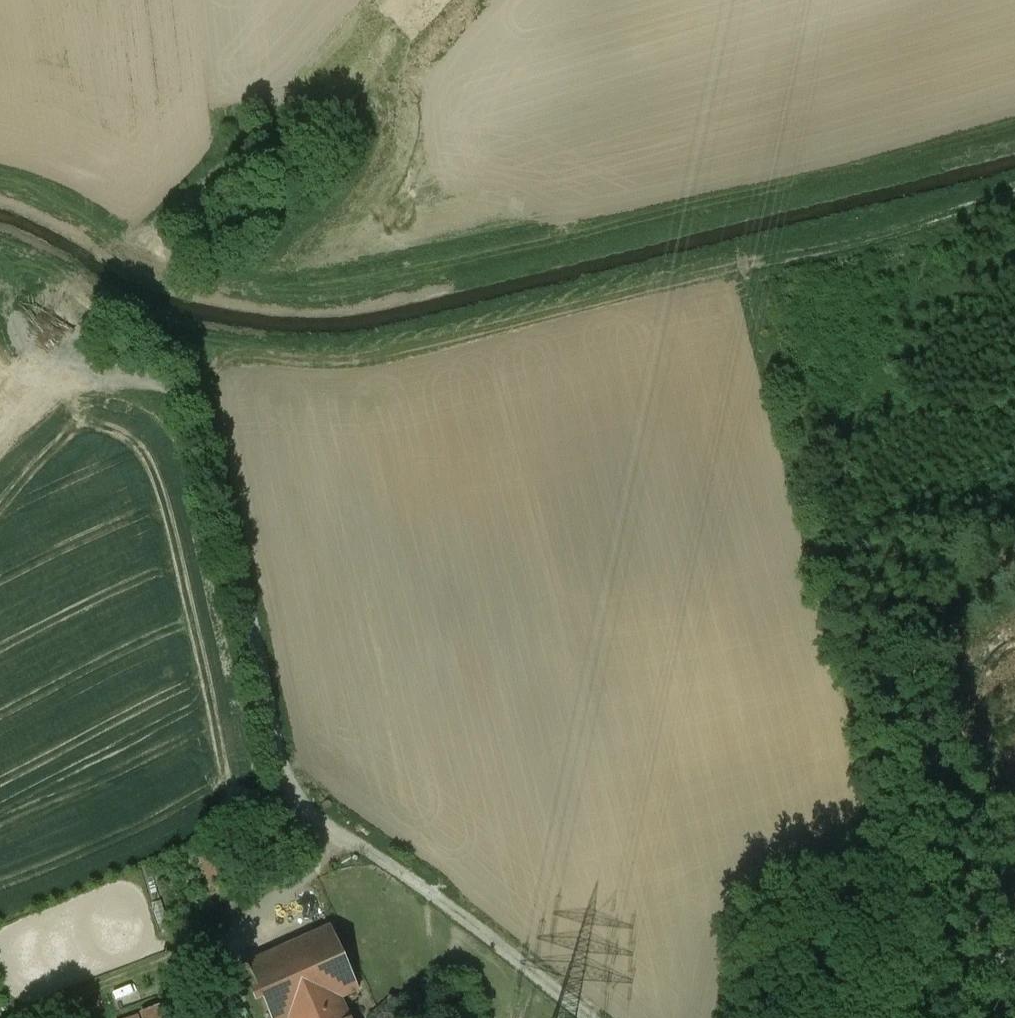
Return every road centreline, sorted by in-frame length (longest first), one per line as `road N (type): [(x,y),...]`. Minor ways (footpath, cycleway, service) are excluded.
road 1 (track): [(586,1017),(285,790),(201,396)]
road 2 (track): [(1014,951),(890,1017)]

